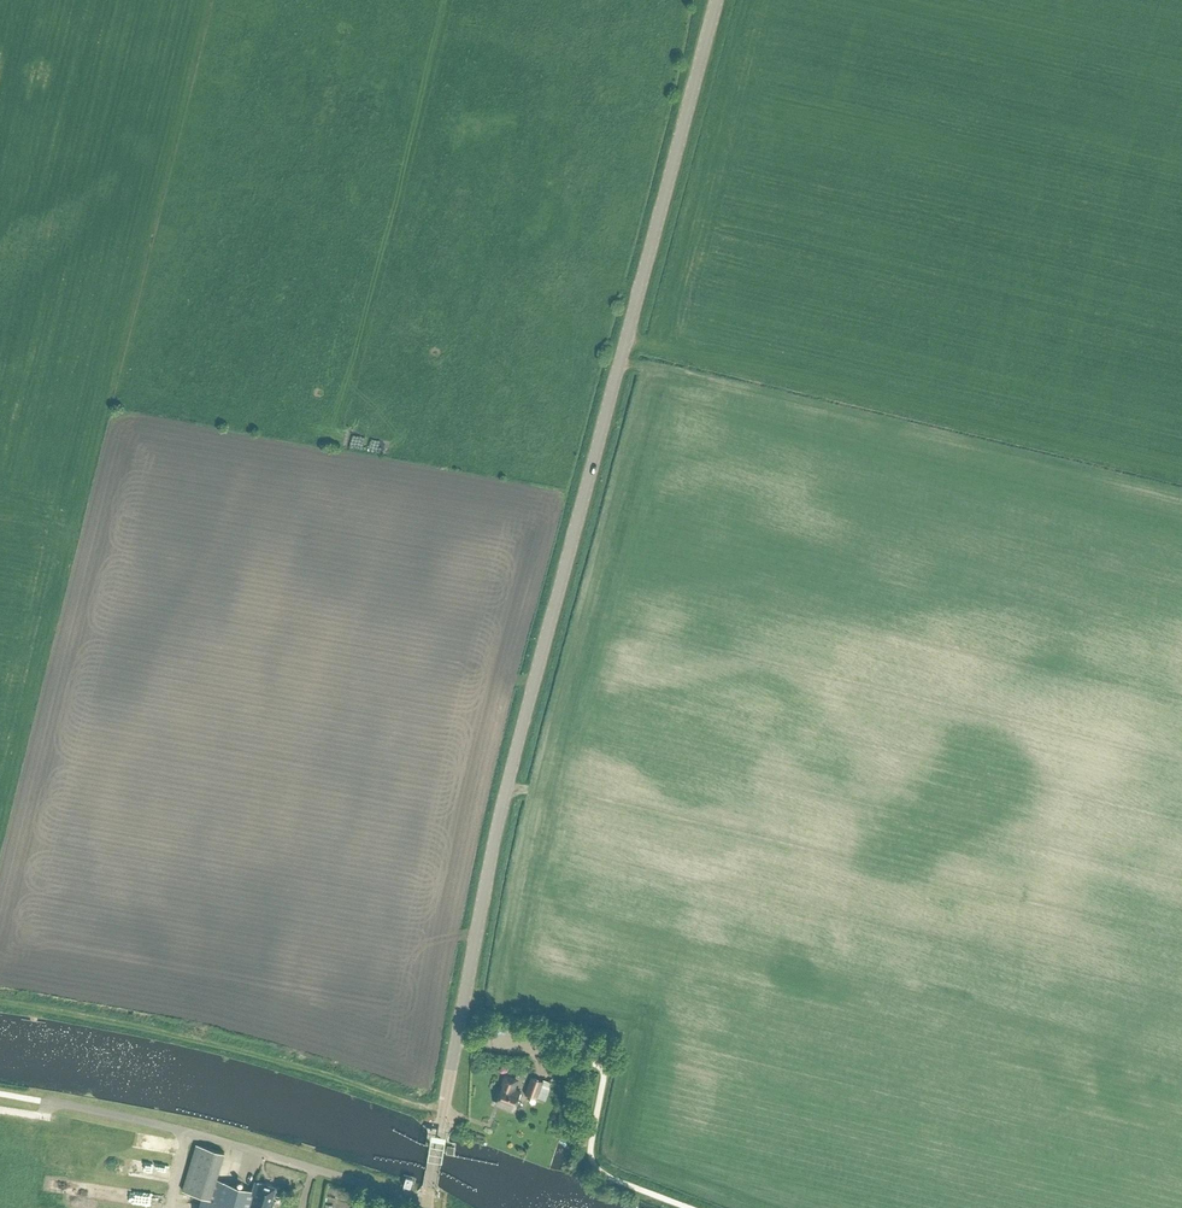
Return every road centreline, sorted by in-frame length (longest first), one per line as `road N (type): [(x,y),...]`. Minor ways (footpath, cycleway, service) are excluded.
road 1 (unclassified): [(456,1039),(509,775),(716,0)]
road 2 (track): [(0,1000),(234,1048),(443,1109)]
road 3 (unclassified): [(428,1201),(47,1100)]

